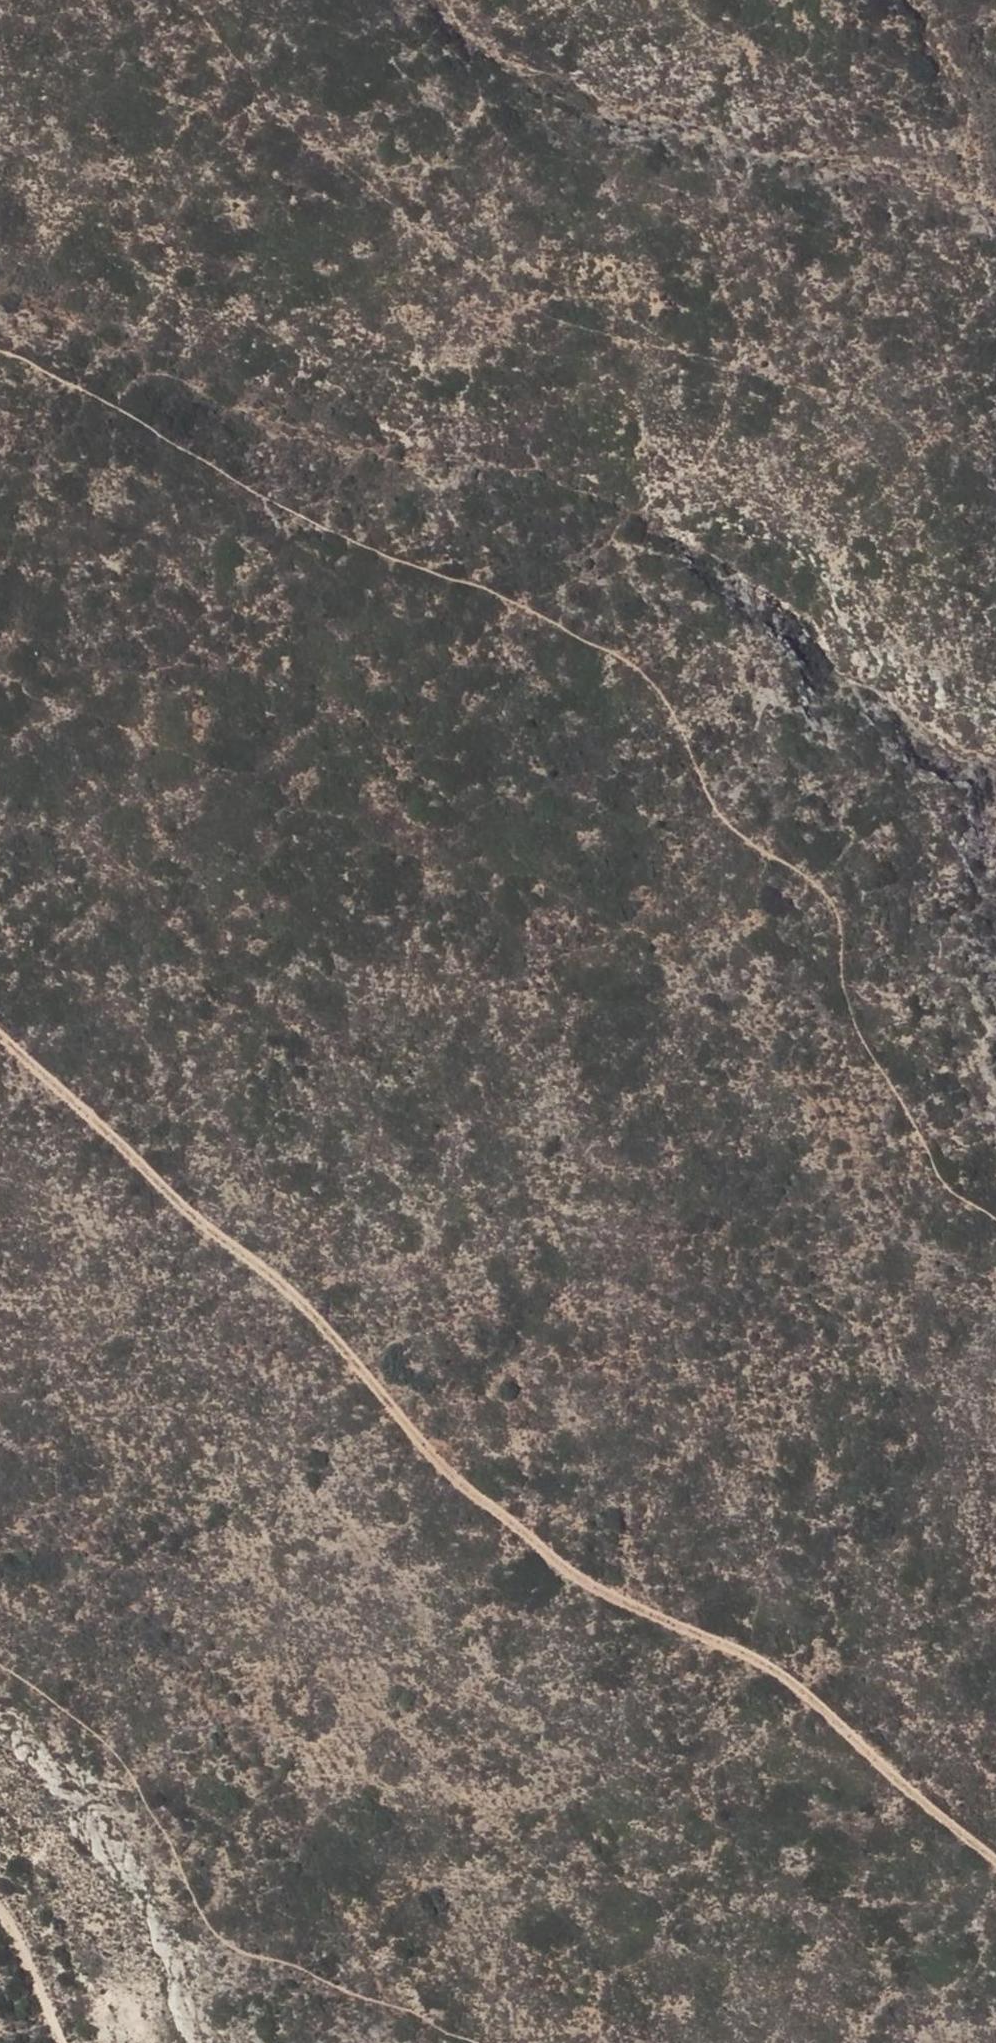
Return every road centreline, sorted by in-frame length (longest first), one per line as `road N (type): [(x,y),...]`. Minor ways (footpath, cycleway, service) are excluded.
road 1 (track): [(0,1014),(335,1320),(533,1540),(802,1695),(995,1865)]
road 2 (track): [(60,2042),(15,1931),(0,1915)]

